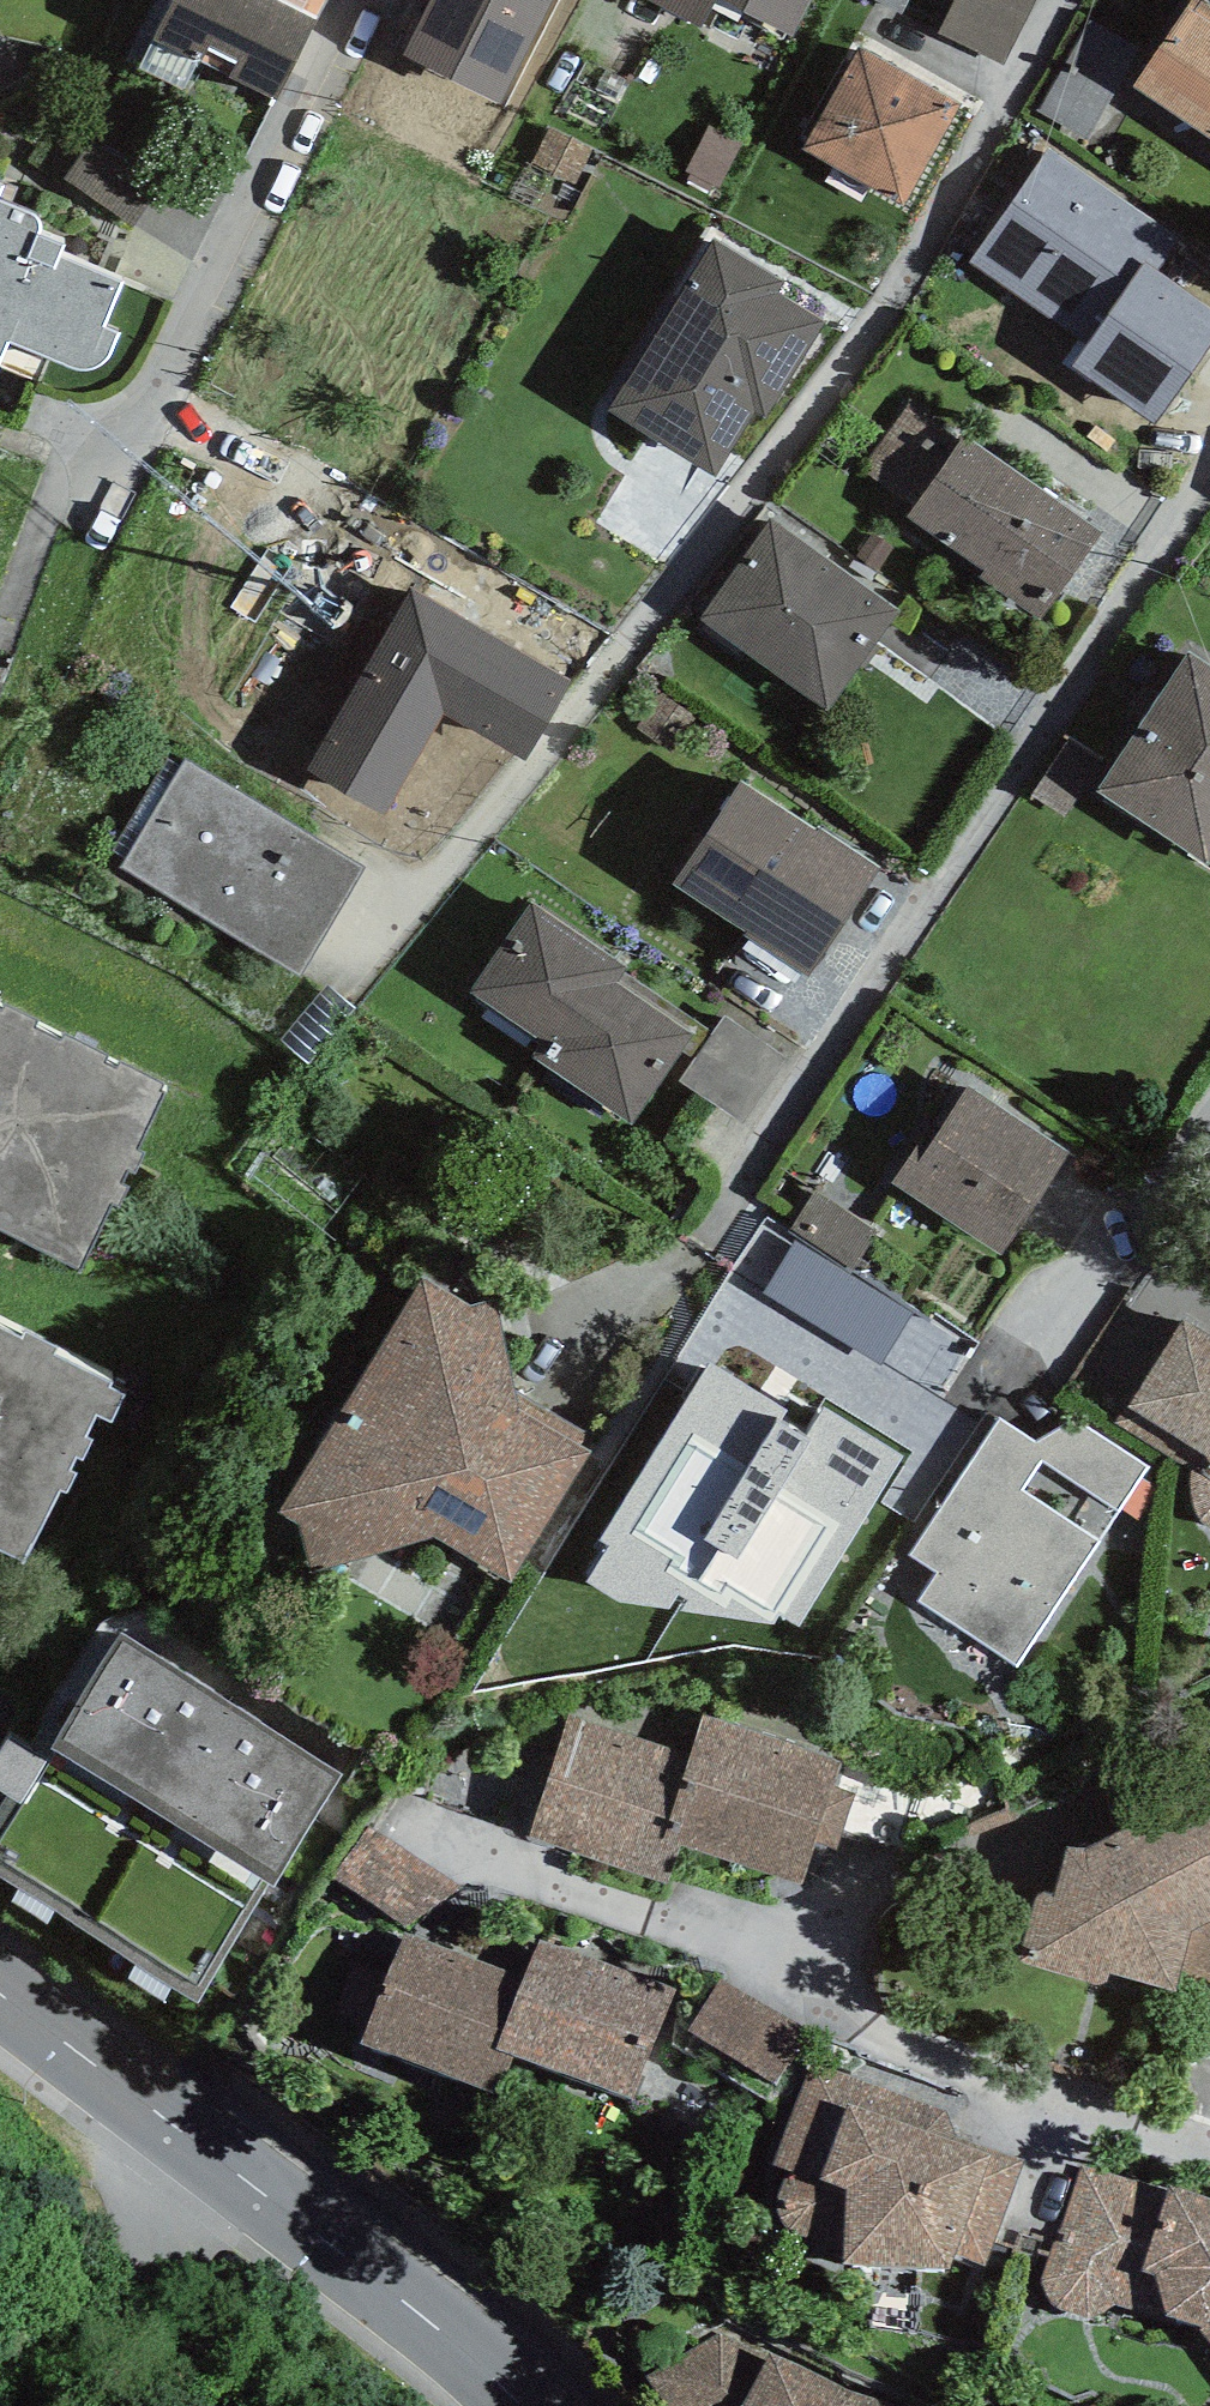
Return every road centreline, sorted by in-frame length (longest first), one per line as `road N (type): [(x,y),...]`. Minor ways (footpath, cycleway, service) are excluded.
road 1 (residential): [(1054,0),(794,425),(375,951)]
road 2 (residential): [(1209,457),(610,1352)]
road 3 (residential): [(469,1838),(867,2027),(1209,2151)]
road 4 (secondary): [(0,1992),(470,2353),(524,2405)]
road 5 (residential): [(343,0),(103,509)]
road 6 (residential): [(1209,1121),(1043,1341)]

